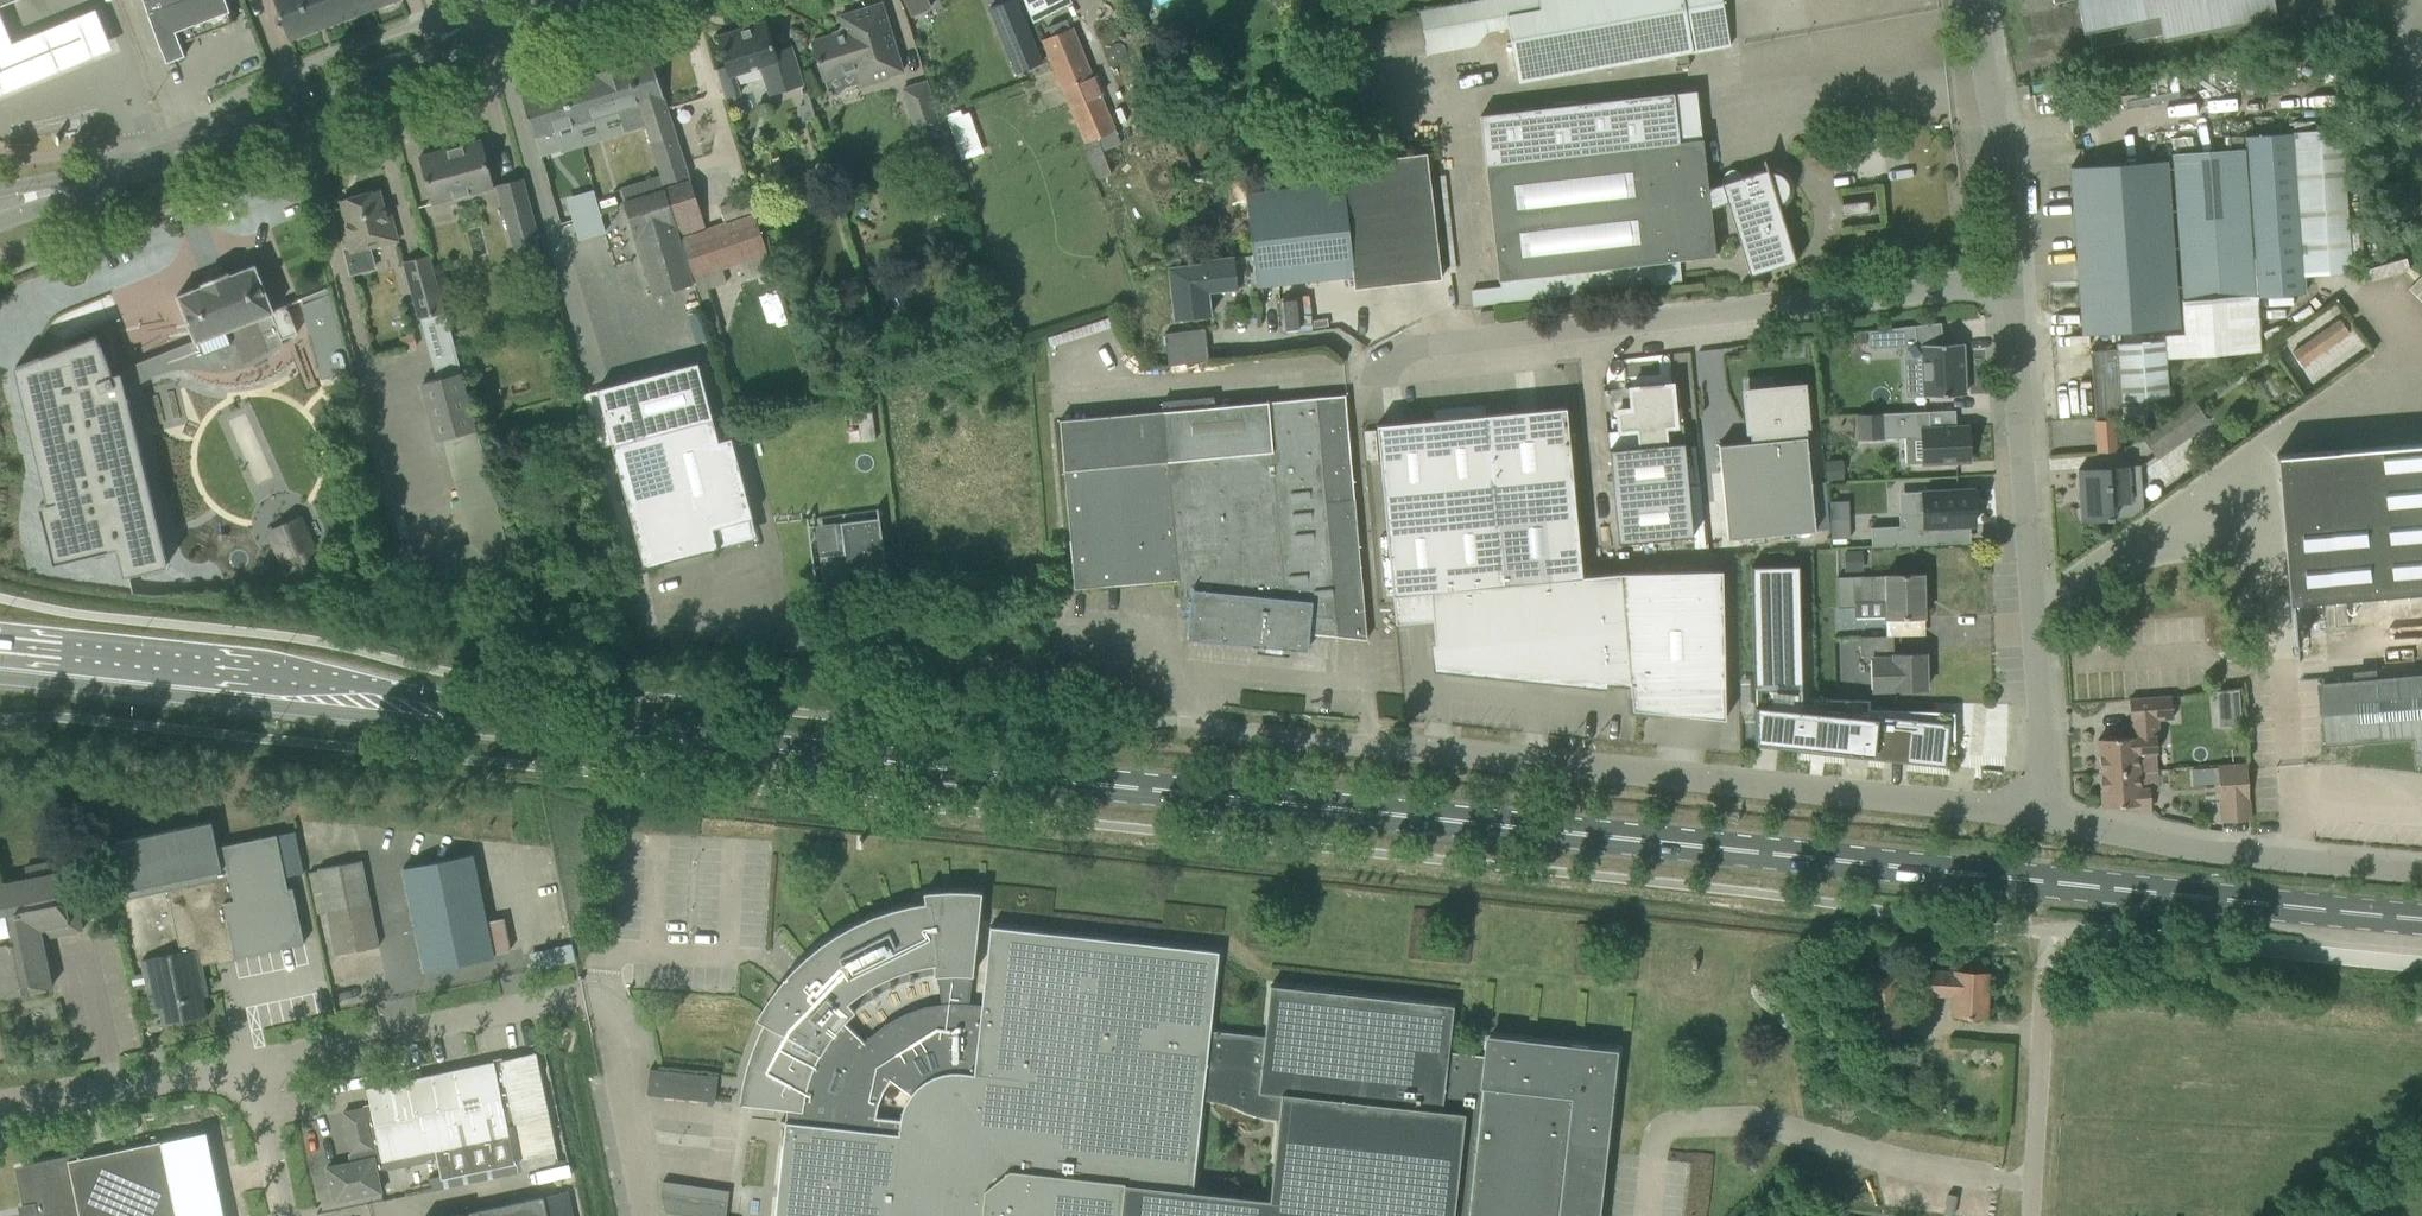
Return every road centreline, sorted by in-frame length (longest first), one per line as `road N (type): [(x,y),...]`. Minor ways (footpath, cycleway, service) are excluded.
road 1 (primary): [(2421,921),(1658,835),(444,716),(267,683)]
road 2 (residential): [(2036,814),(1197,720),(1173,681),(915,655)]
road 3 (residential): [(1380,365),(1410,349),(2015,283)]
road 4 (tertiary): [(45,194),(567,0)]
road 5 (residential): [(2036,814),(2044,769),(2015,283)]
road 6 (residential): [(2036,814),(2296,859),(2421,872)]
road 7 (unclassified): [(254,1067),(580,997)]
road 8 (residential): [(2015,283),(2009,140),(1978,0)]
road 9 (primary): [(0,658),(267,683)]
road 10 (unclassified): [(0,1119),(254,1067)]
road 11 (residential): [(2028,1215),(2042,969)]
road 12 (unclassified): [(284,1215),(254,1067)]

